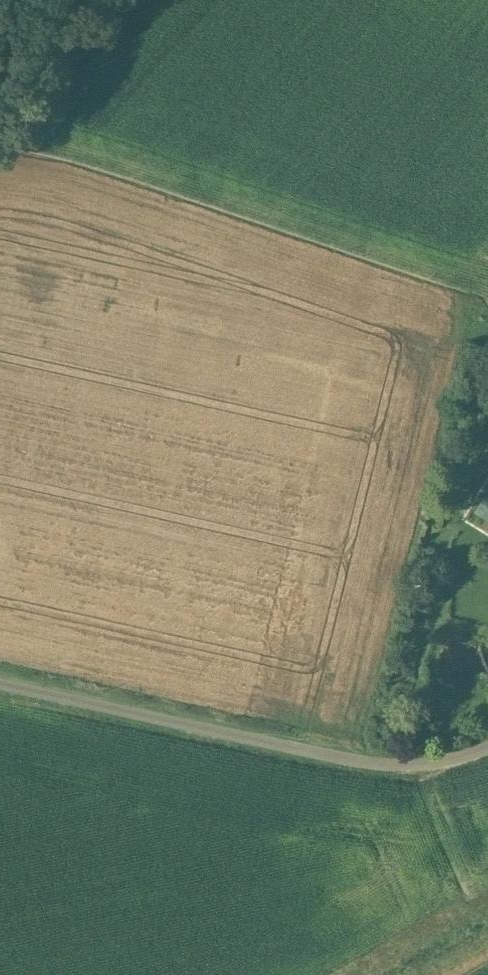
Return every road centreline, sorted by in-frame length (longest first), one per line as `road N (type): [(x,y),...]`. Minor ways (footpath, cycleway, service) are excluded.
road 1 (unclassified): [(487,746),(418,763),(360,760),(0,681)]

